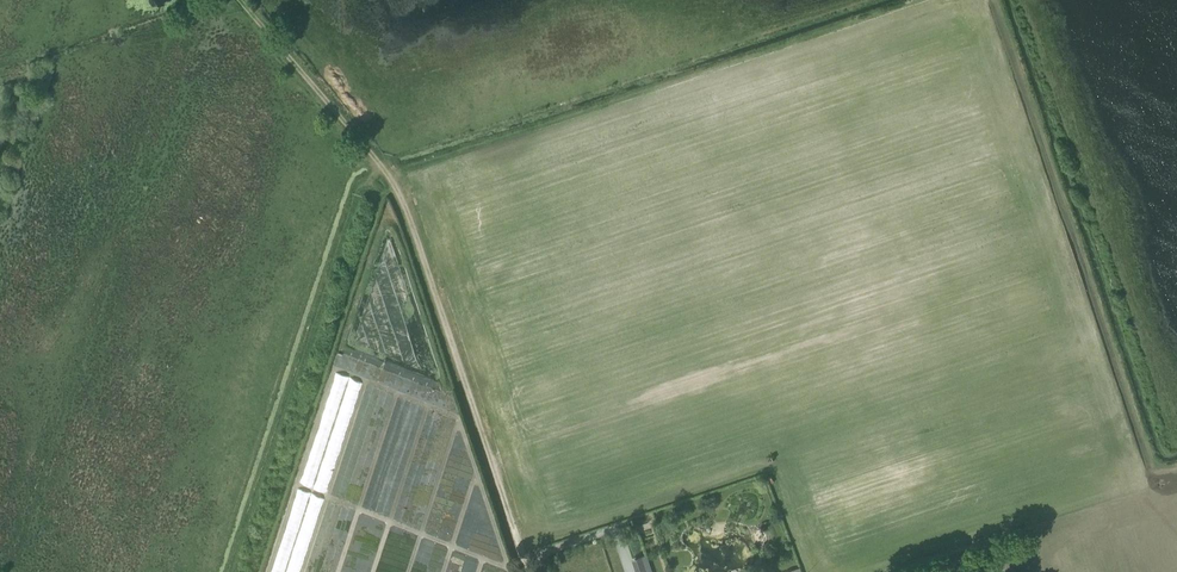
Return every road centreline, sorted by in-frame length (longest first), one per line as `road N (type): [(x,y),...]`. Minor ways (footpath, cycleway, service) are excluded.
road 1 (track): [(385,171),(531,571)]
road 2 (track): [(242,0),(385,171)]

